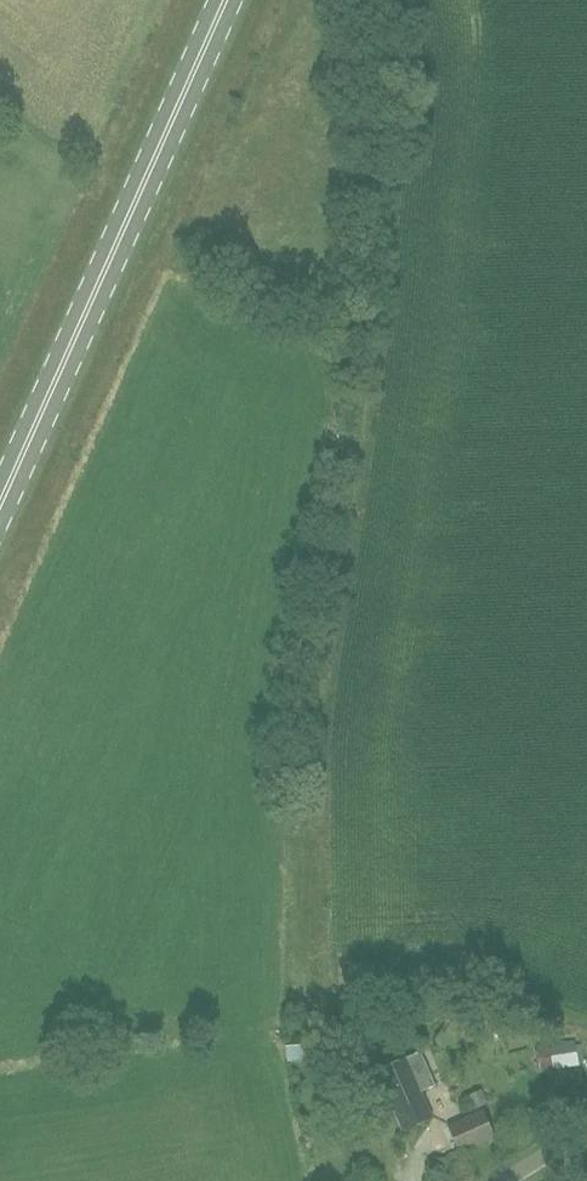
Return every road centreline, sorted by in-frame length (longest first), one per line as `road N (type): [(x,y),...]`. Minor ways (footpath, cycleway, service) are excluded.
road 1 (primary): [(0,517),(225,0)]

